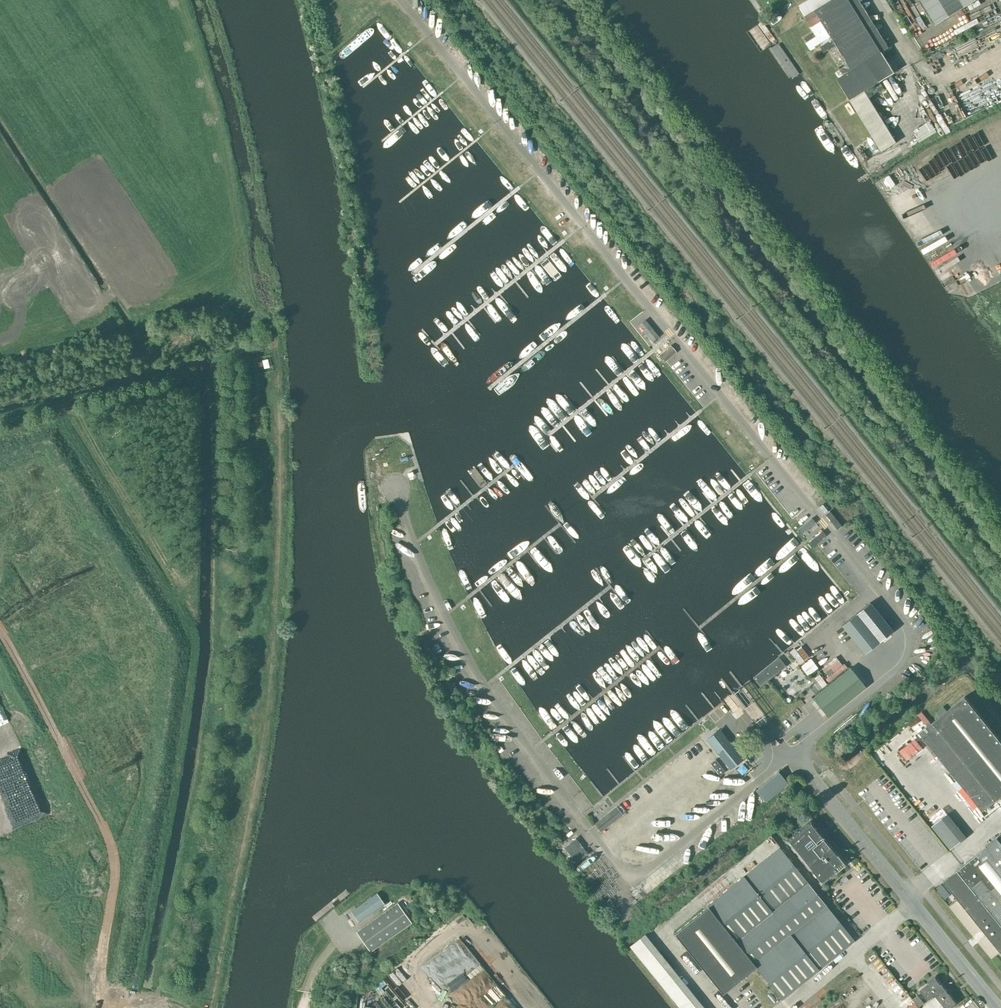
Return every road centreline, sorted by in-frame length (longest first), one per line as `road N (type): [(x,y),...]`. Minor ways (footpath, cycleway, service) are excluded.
road 1 (tertiary): [(998,1007),(793,753)]

